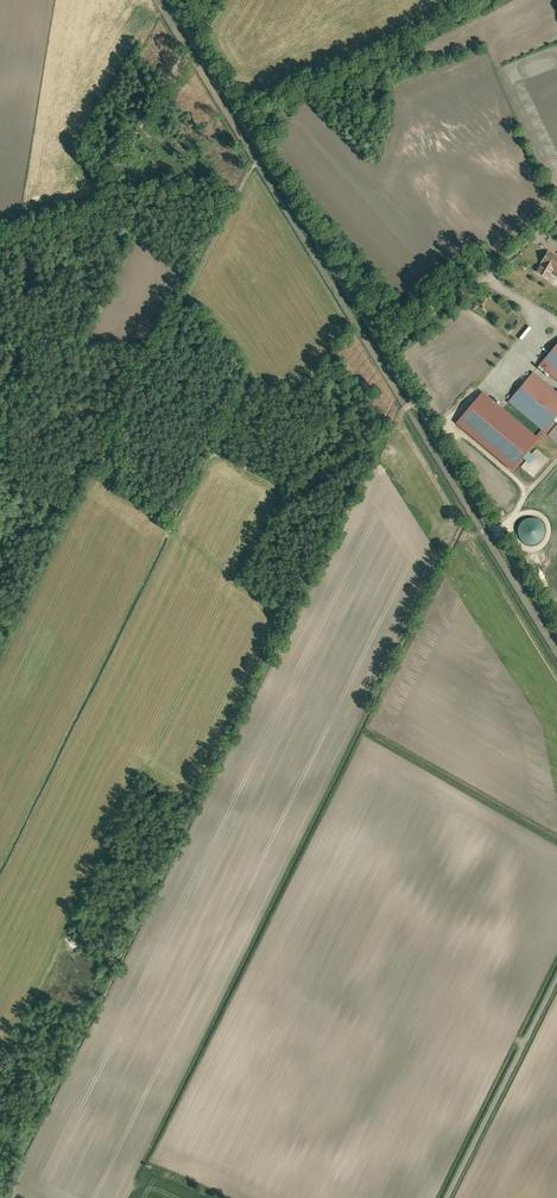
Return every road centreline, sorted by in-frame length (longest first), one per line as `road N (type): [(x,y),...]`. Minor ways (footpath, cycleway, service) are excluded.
road 1 (unclassified): [(556,632),(387,355),(556,219)]
road 2 (track): [(387,355),(169,0)]
road 3 (track): [(263,156),(189,279),(92,478)]
road 4 (track): [(241,120),(498,0)]
road 5 (unclassified): [(556,980),(447,1197)]

